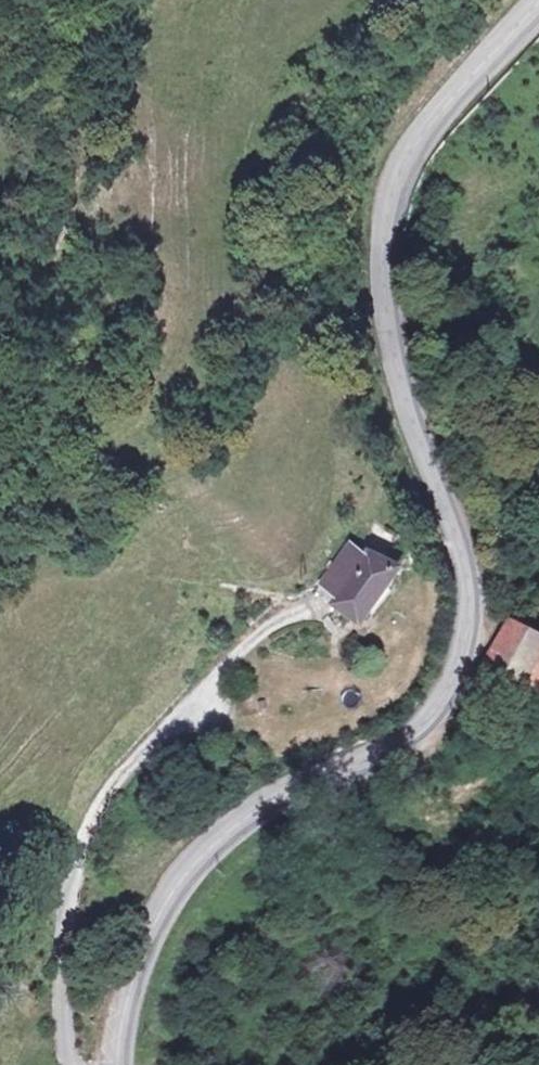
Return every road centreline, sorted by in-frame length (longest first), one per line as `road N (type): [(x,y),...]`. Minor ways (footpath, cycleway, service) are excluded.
road 1 (tertiary): [(119,1064),(125,1009),(175,877),(220,831),(297,783),(407,740),(448,695),(463,657),(473,619),(471,574),(397,351),(386,274),(391,210),(420,138),(538,7)]

